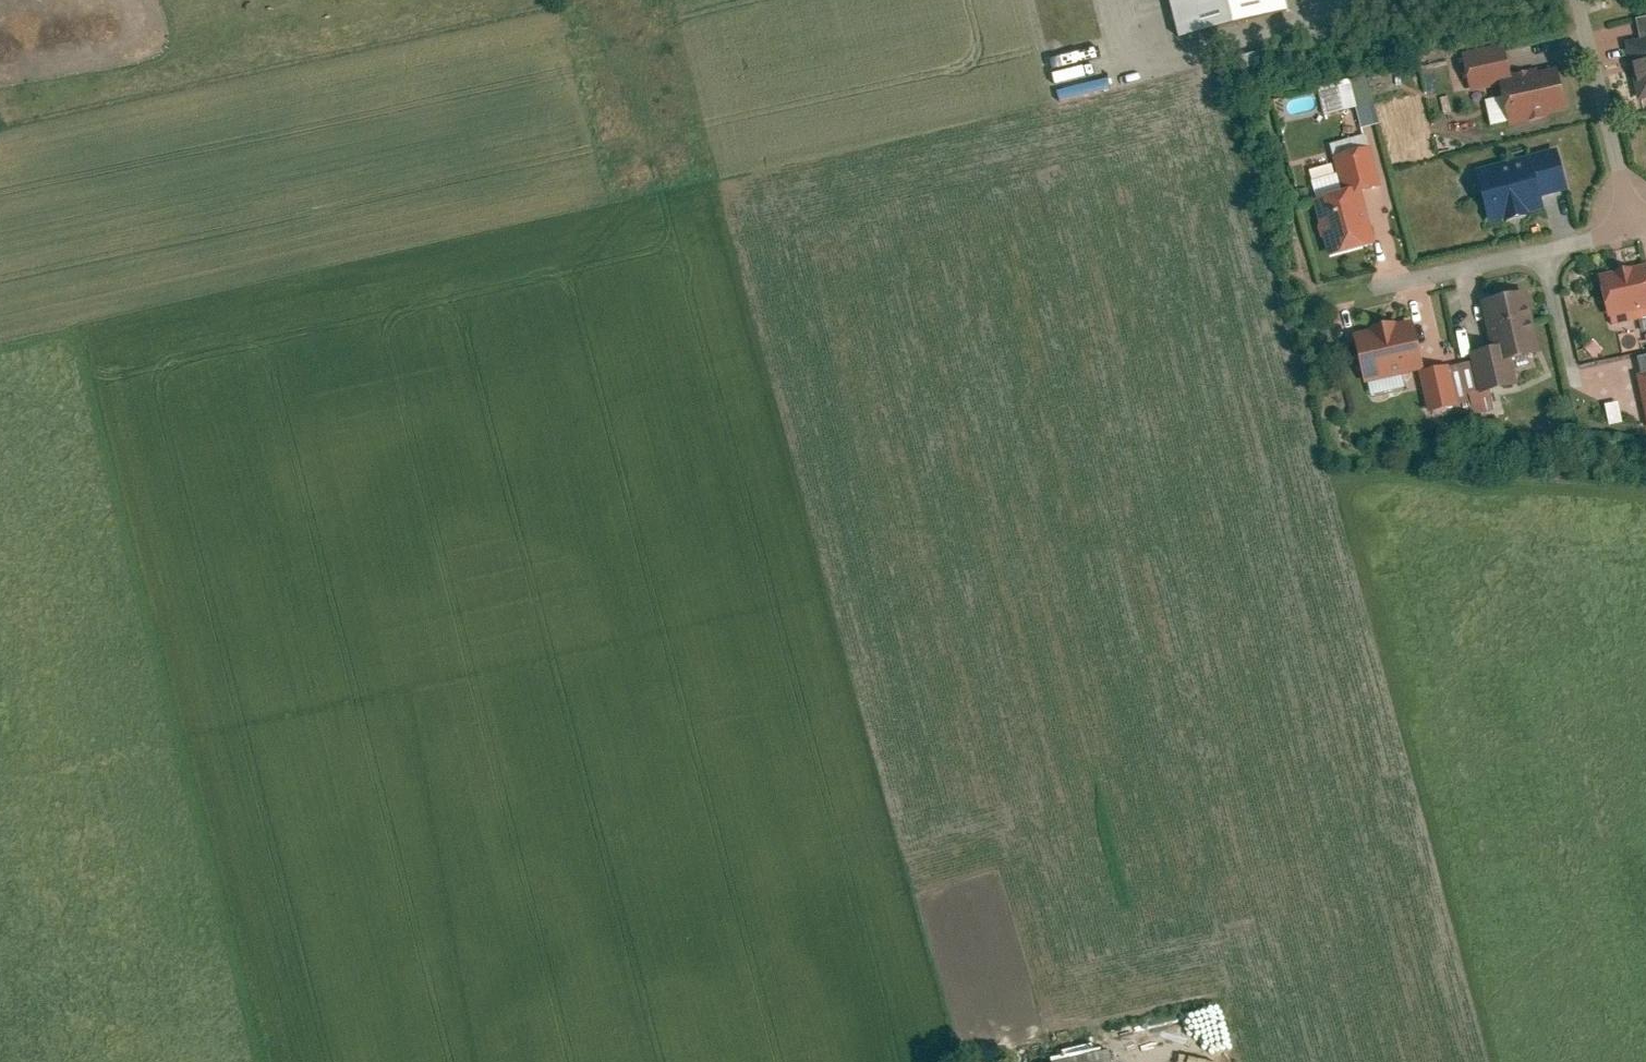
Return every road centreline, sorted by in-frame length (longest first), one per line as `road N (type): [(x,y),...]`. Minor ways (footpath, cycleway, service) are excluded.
road 1 (residential): [(1639,226),(1393,282)]
road 2 (residential): [(1580,0),(1639,226)]

